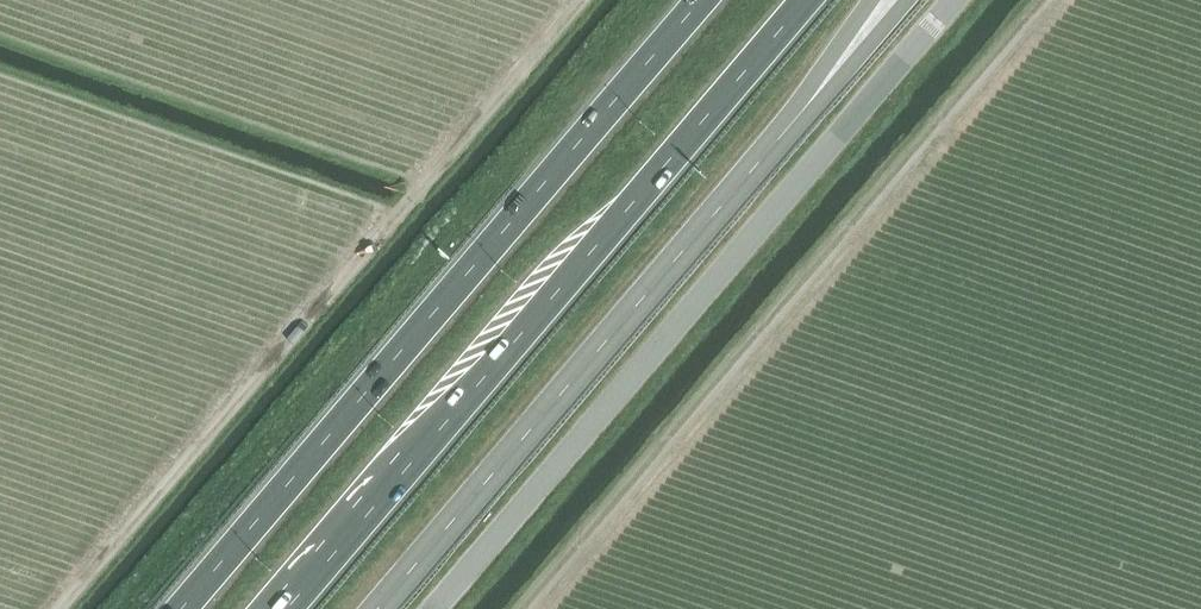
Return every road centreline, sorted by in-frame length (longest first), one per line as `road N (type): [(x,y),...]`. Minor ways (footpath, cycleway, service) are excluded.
road 1 (trunk): [(277,608),(804,0)]
road 2 (trunk): [(704,0),(180,608)]
road 3 (unclassified): [(956,0),(439,608)]

